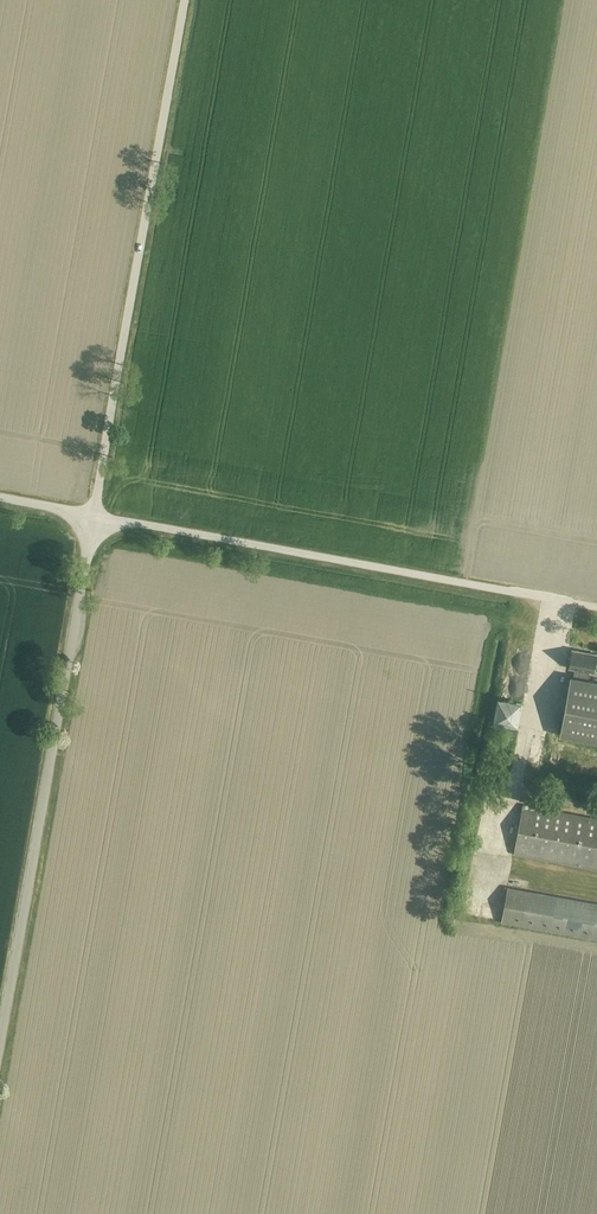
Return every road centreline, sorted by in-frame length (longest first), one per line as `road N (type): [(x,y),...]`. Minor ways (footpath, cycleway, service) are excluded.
road 1 (unclassified): [(0,1051),(95,517)]
road 2 (unclassified): [(95,517),(188,0)]
road 3 (unclassified): [(596,607),(95,517)]

